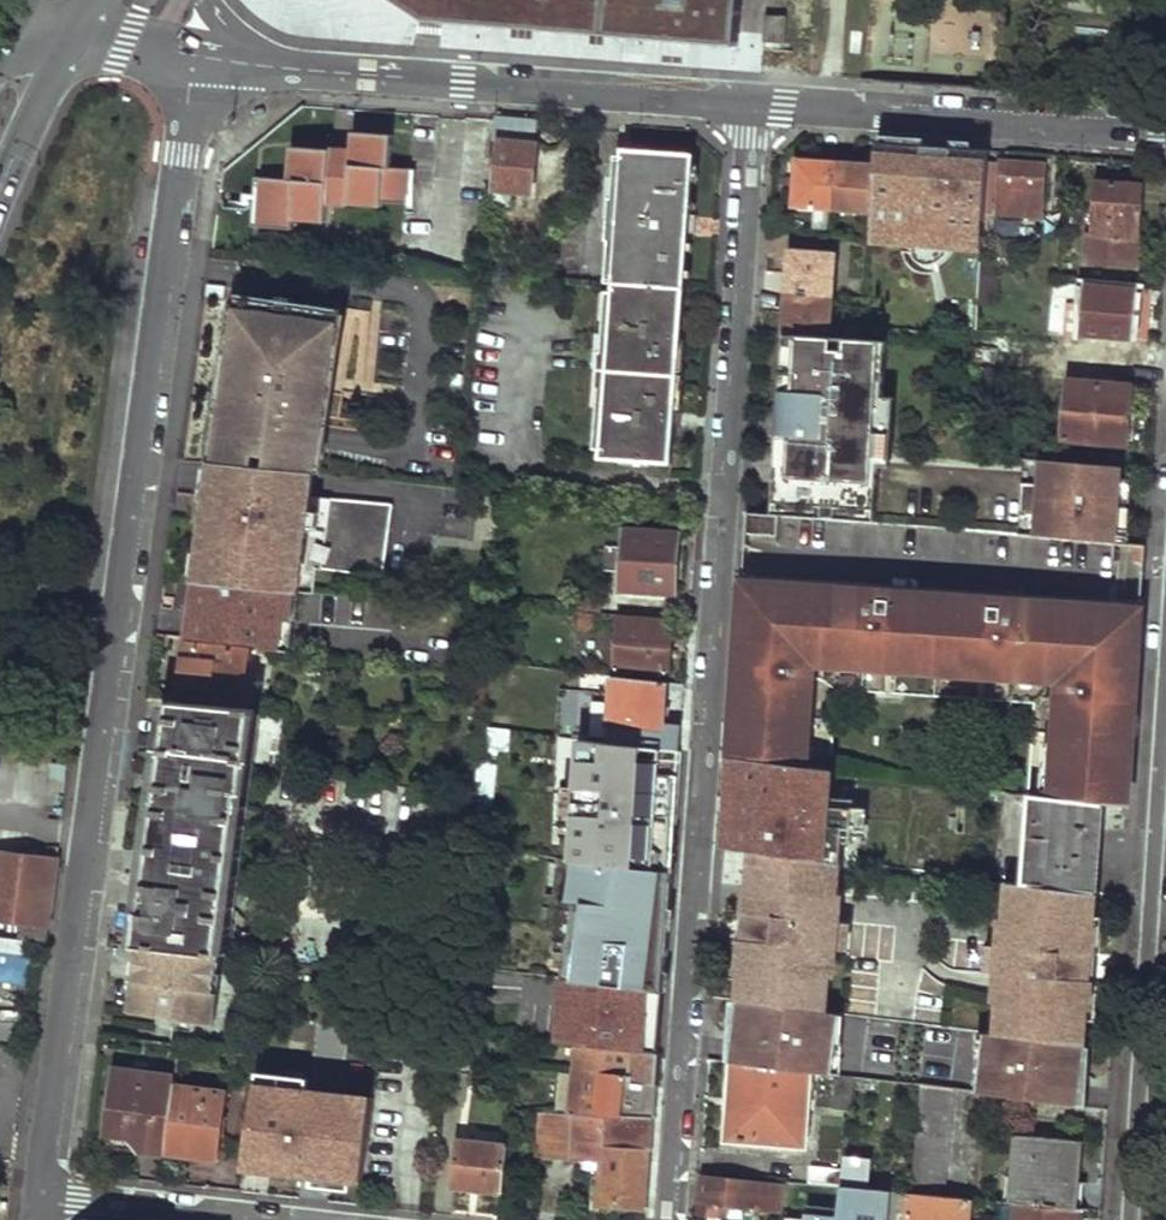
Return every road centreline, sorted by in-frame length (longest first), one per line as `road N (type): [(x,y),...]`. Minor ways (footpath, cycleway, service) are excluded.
road 1 (residential): [(195,57),(45,1197)]
road 2 (residential): [(749,110),(718,647),(671,1219)]
road 3 (residential): [(1130,1219),(1165,695)]
road 4 (residential): [(749,110),(247,65)]
road 5 (residential): [(1165,138),(749,110)]
road 6 (residential): [(263,1219),(45,1197)]
road 7 (primary): [(0,191),(81,17)]
road 8 (residential): [(195,57),(81,17)]

